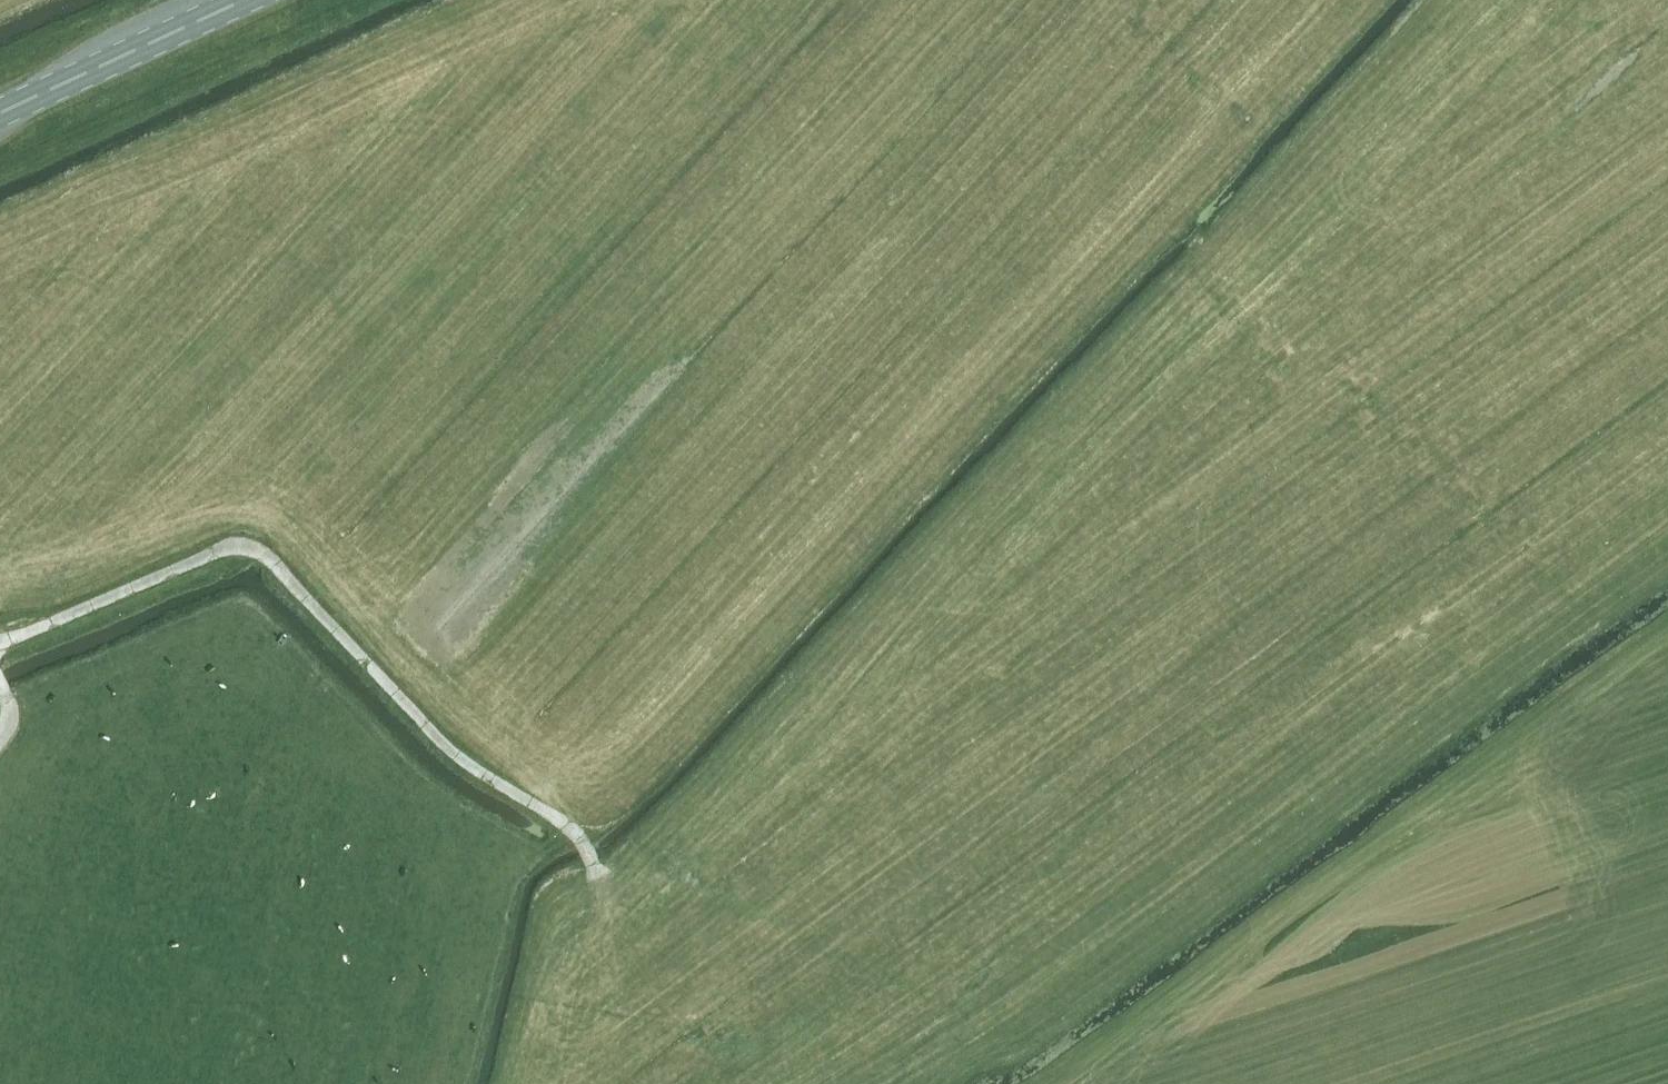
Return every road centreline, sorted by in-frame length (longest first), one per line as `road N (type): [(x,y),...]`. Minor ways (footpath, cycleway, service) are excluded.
road 1 (track): [(599,876),(572,827),(446,743),(259,549),(215,552),(0,642)]
road 2 (primary): [(0,113),(242,0)]

